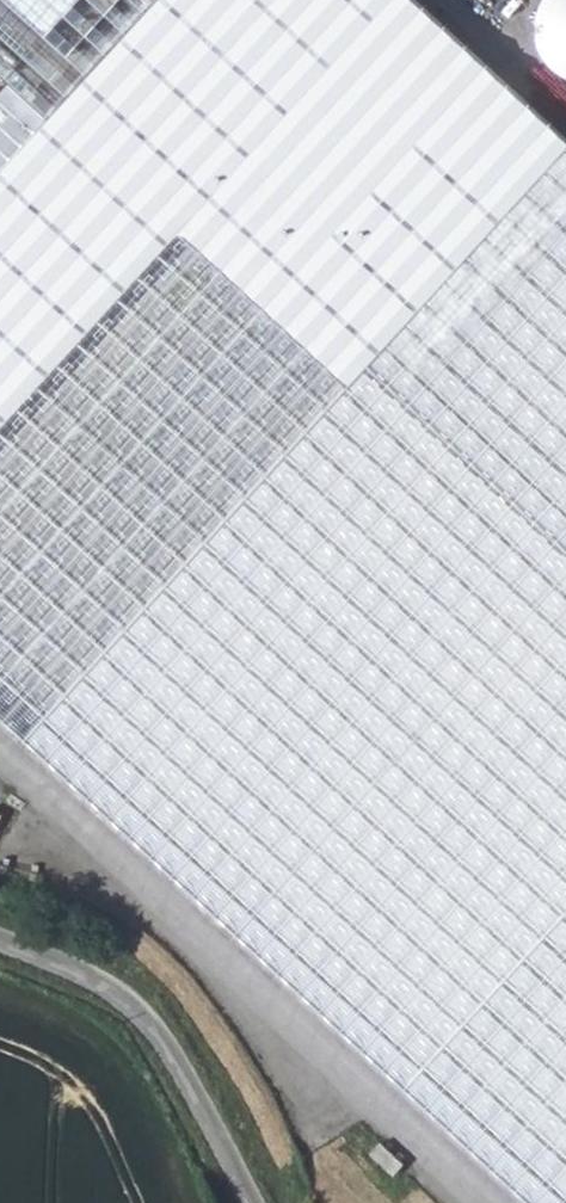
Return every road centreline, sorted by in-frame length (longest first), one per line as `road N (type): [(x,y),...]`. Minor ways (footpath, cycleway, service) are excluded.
road 1 (unclassified): [(0,941),(83,976),(138,1016),(179,1072),(248,1202)]

